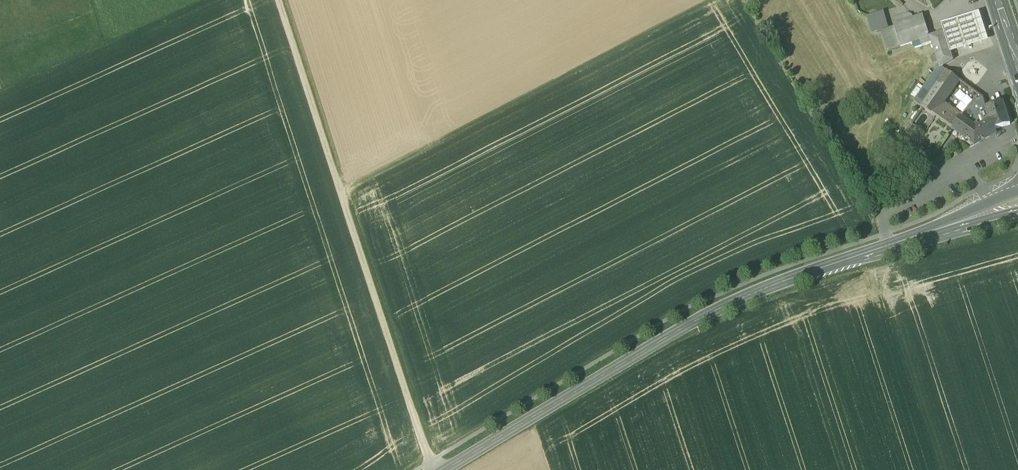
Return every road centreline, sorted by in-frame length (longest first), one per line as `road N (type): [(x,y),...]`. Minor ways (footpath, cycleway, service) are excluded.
road 1 (tertiary): [(998,209),(741,298),(446,469)]
road 2 (track): [(437,469),(278,0)]
road 3 (track): [(340,191),(711,0)]

